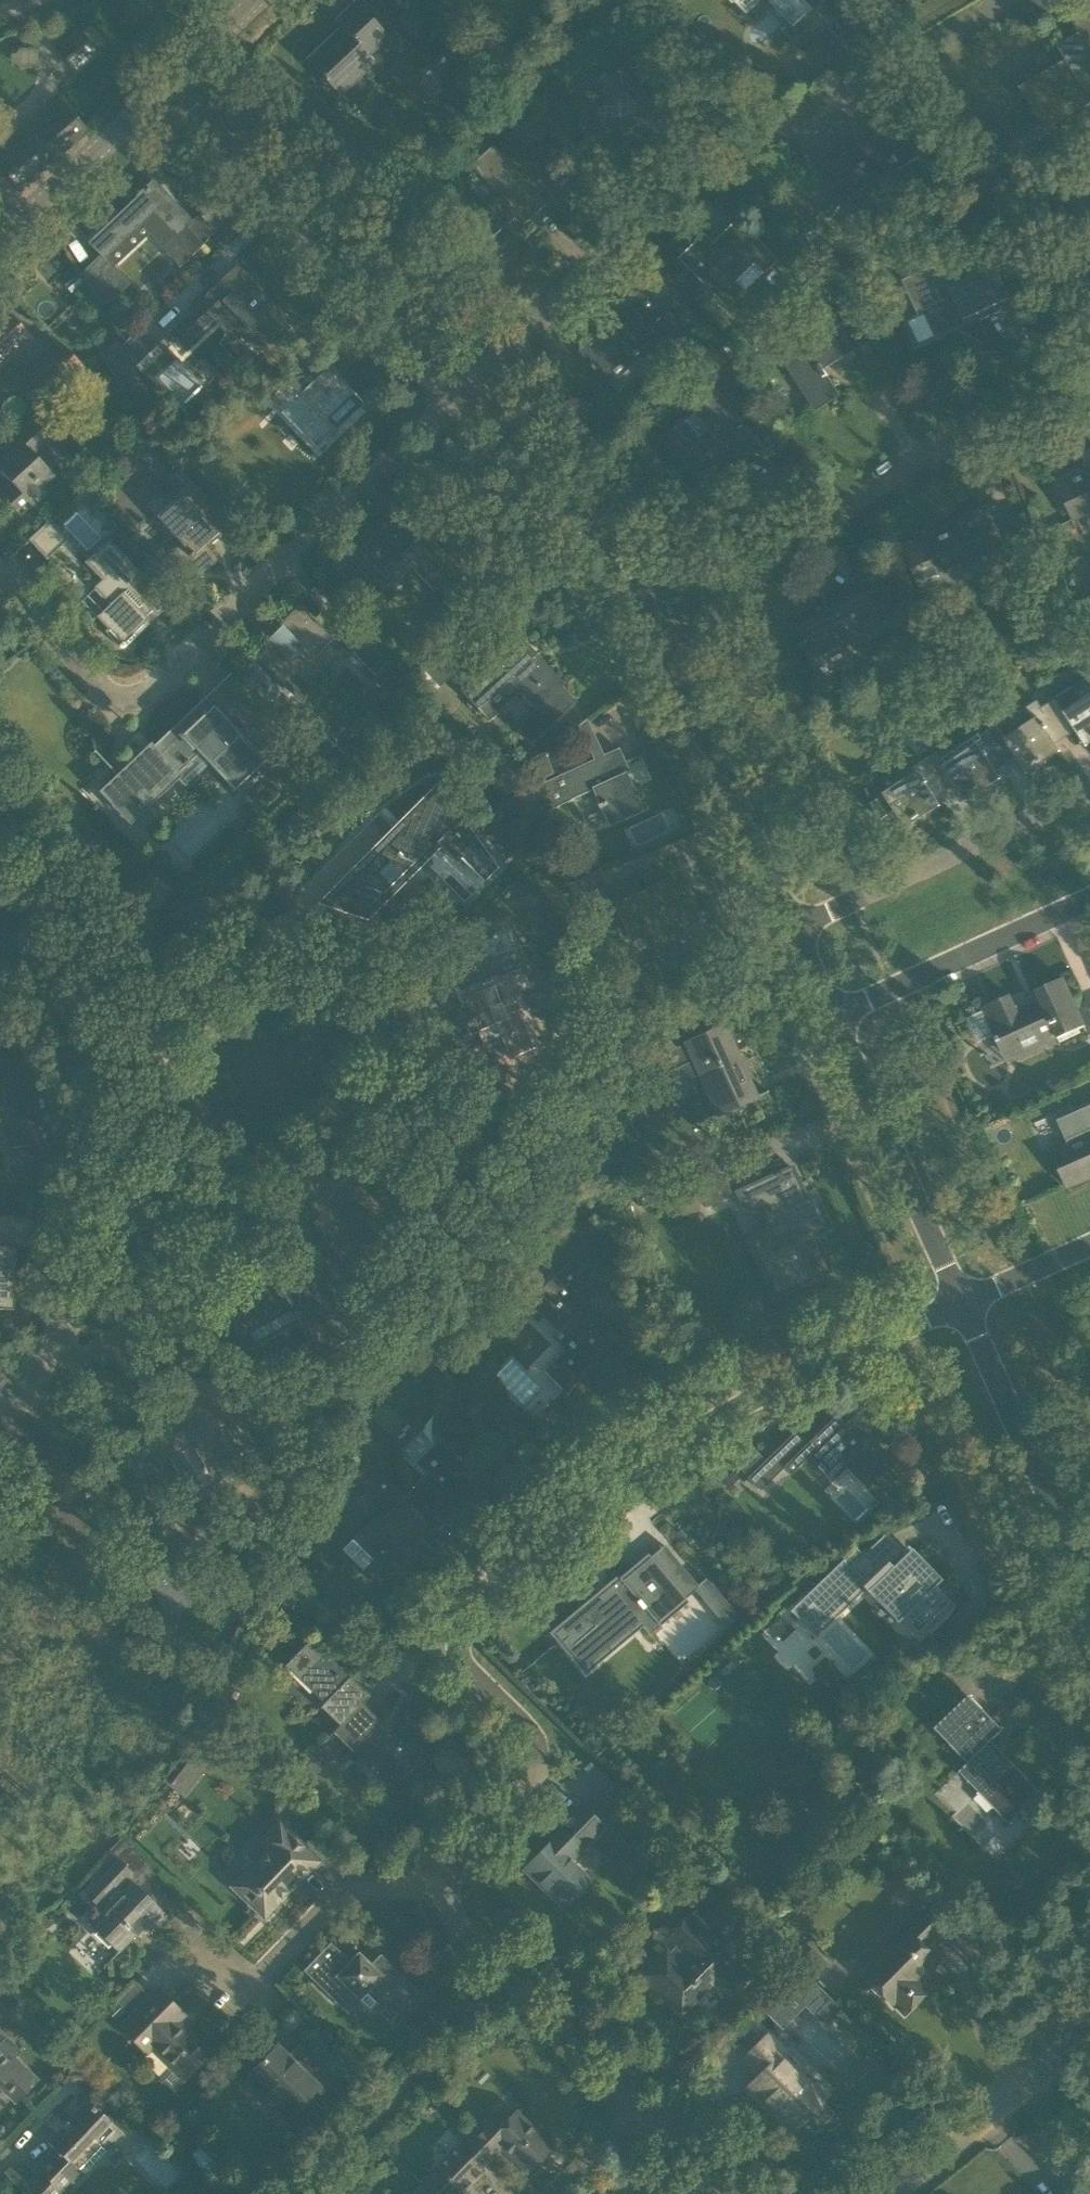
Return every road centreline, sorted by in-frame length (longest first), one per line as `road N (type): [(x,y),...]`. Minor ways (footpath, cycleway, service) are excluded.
road 1 (residential): [(451,1899),(457,1875),(541,1778),(529,1744),(462,1677),(456,1638),(637,1478),(746,1415),(969,1308)]
road 2 (residential): [(43,1393),(176,1307),(271,1232),(358,1129),(383,1064),(361,967),(313,942),(234,950),(183,990),(140,1041)]
road 3 (residential): [(460,402),(662,227),(1015,0)]
road 4 (residential): [(0,581),(109,703),(134,707),(460,402)]
road 5 (residential): [(679,657),(899,468),(1089,381)]
road 6 (unclassified): [(460,402),(180,94)]
road 7 (residential): [(140,1041),(43,1393)]
road 8 (residential): [(451,1899),(375,1894),(332,1919),(272,1972),(254,1977),(159,1884)]
road 9 (unclassified): [(679,657),(609,546),(460,402)]
road 10 (residential): [(801,932),(1089,808)]
road 11 (unclassified): [(969,1308),(841,1023)]
road 12 (unclassified): [(1089,1590),(969,1308)]
road 13 (unclassified): [(801,932),(679,657)]
road 14 (residential): [(642,2120),(557,2009),(460,1918),(451,1899)]
road 15 (residential): [(0,789),(140,1041)]
road 16 (residential): [(0,1658),(29,1641),(43,1613),(53,1463),(29,1402)]
road 17 (residential): [(841,1023),(1089,912)]
road 18 (residential): [(892,2193),(1089,2042)]
road 19 (tertiary): [(0,254),(180,94)]
road 20 (tertiary): [(180,94),(279,0)]
road 21 (residential): [(969,1308),(1089,1256)]

